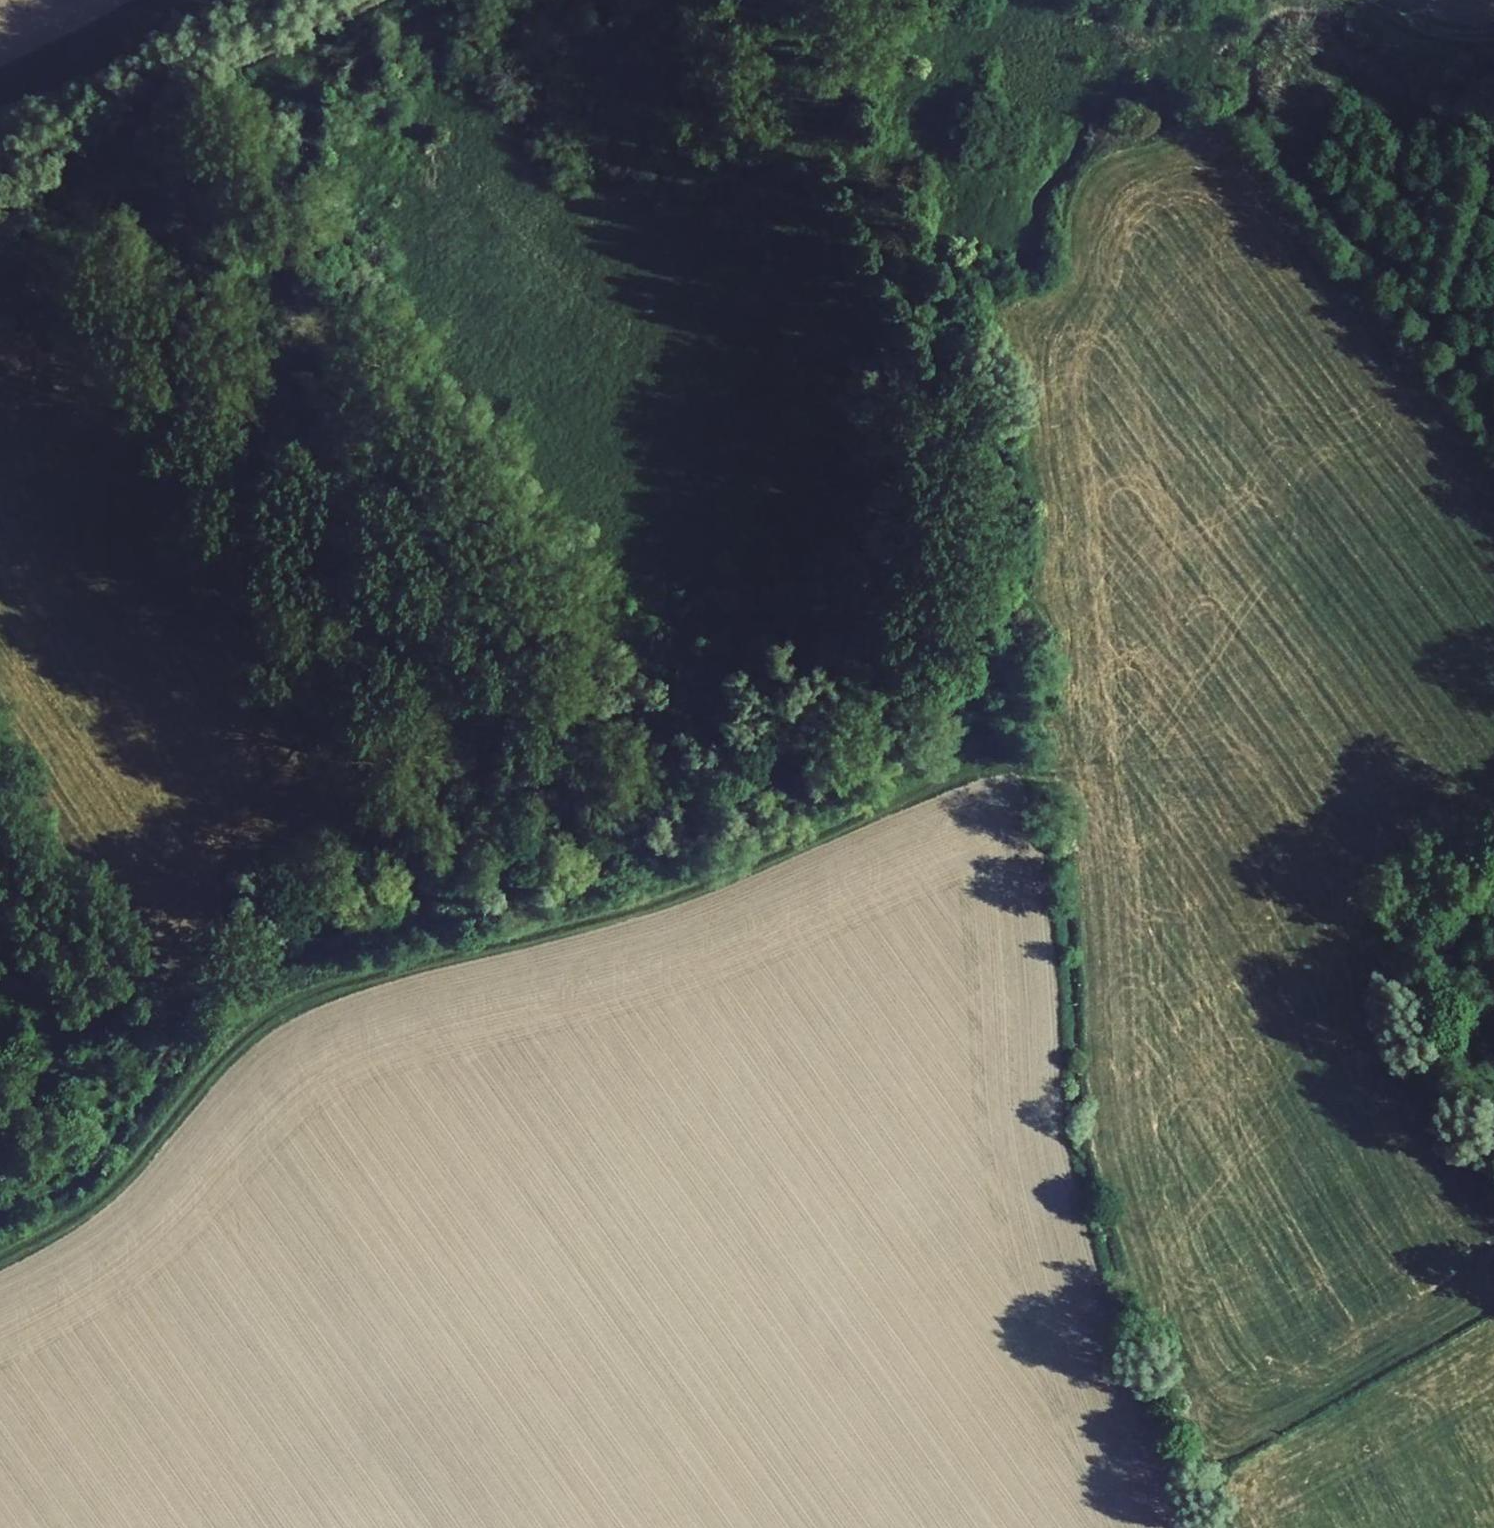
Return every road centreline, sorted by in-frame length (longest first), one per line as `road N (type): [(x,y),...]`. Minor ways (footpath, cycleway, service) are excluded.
road 1 (track): [(377,0),(253,77)]
road 2 (track): [(1360,0),(1462,40),(1493,36)]

